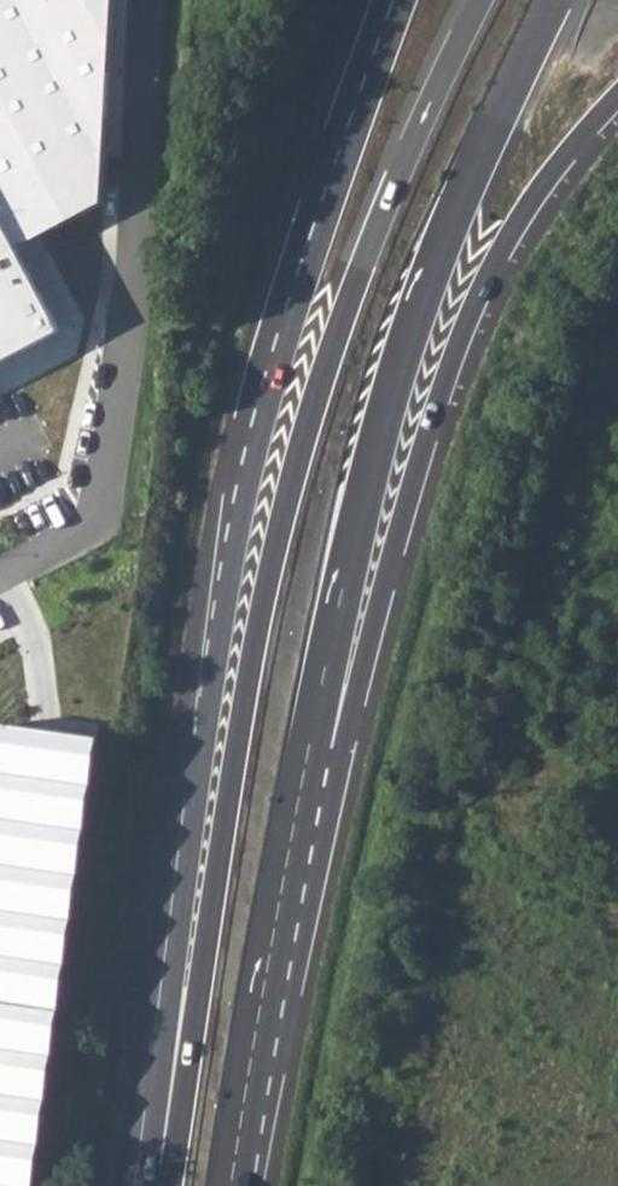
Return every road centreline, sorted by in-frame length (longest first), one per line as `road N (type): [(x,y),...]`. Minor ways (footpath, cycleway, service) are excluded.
road 1 (motorway): [(480,0),(375,233),(301,450),(250,675),(172,1185)]
road 2 (motorway): [(404,0),(338,186),(250,488),(201,729),(142,1185)]
road 3 (motorway): [(302,788),(390,388),(440,247),(553,0)]
road 4 (motorway): [(302,788),(343,749),(464,333),(524,214),(617,98)]
road 5 (residential): [(0,570),(93,524),(130,290),(150,0)]
road 6 (motorway): [(231,1185),(302,788)]

